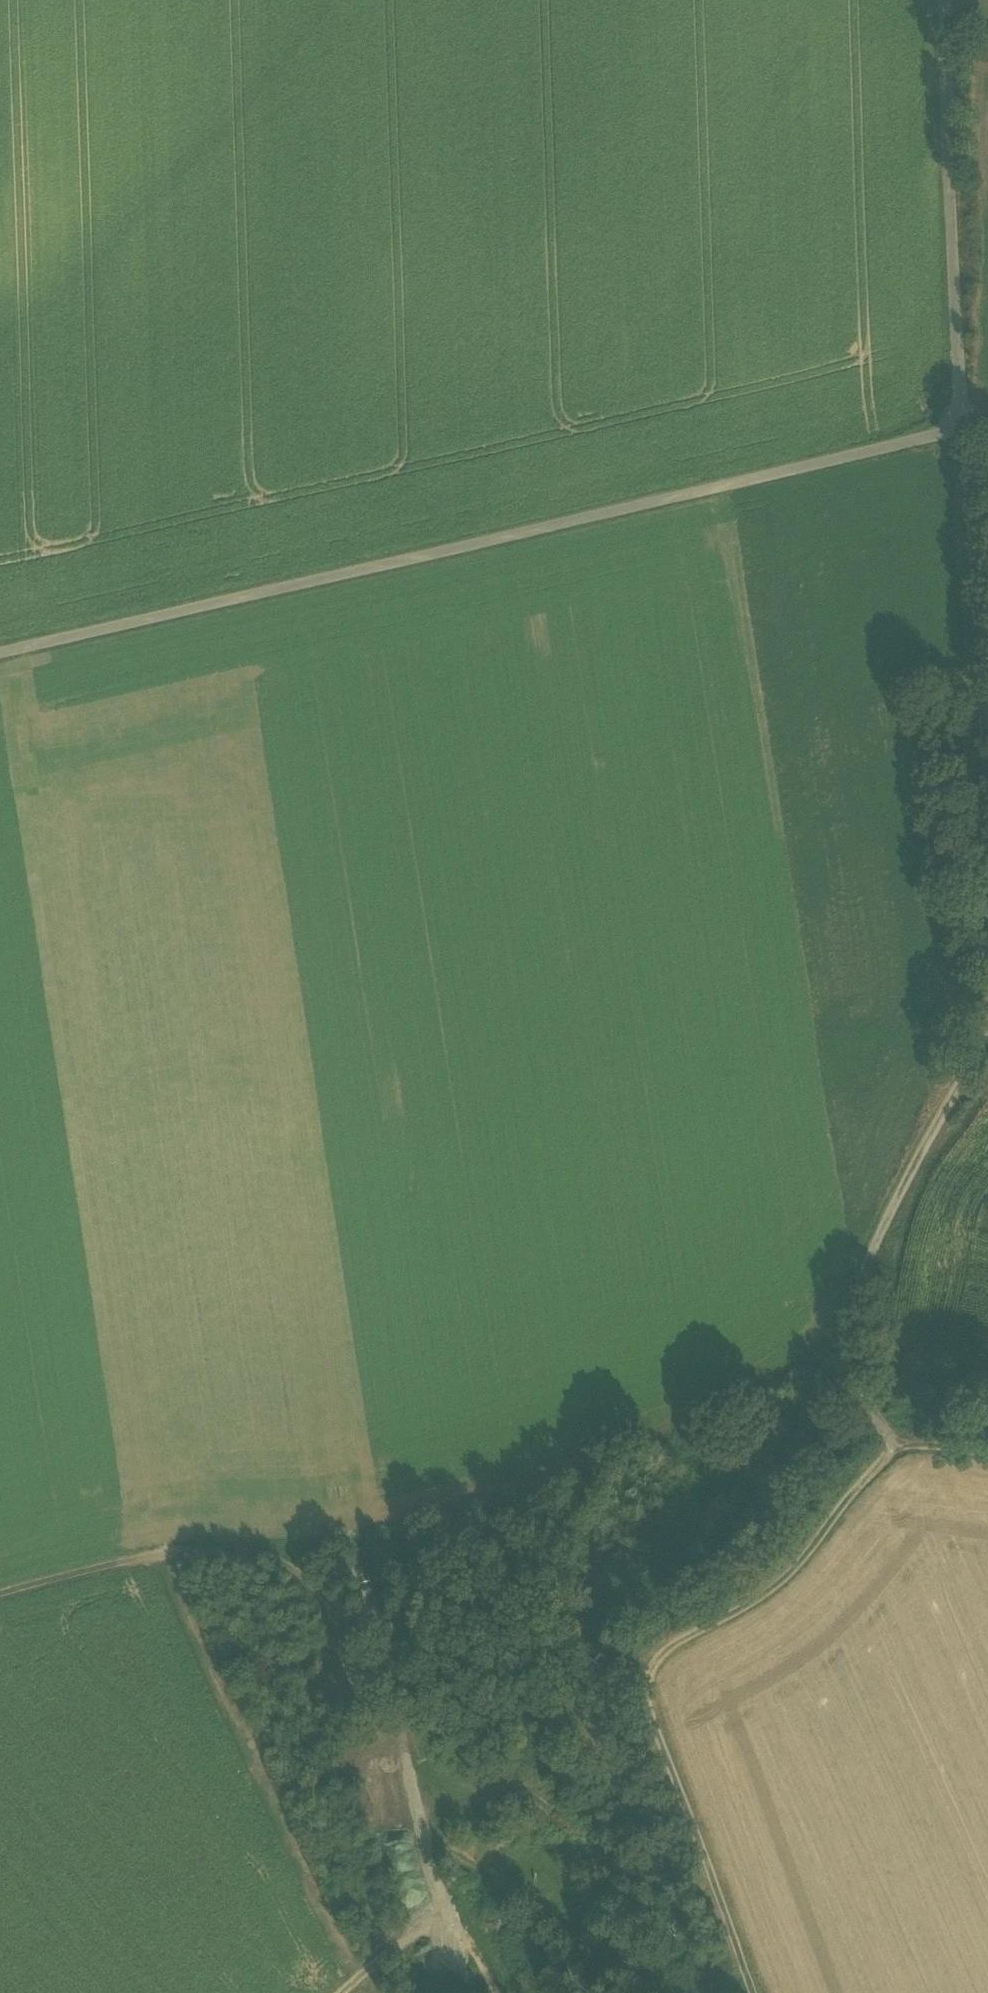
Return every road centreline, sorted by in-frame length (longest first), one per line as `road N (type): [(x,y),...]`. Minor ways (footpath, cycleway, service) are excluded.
road 1 (track): [(0,649),(966,431)]
road 2 (track): [(439,1917),(391,1667),(380,1645),(317,1590),(273,1559),(204,1550),(0,1596)]
road 3 (track): [(987,1027),(863,1284),(857,1371),(894,1451)]
road 4 (track): [(947,0),(966,431)]
road 5 (track): [(650,1661),(789,1576),(894,1451),(987,1455)]
road 6 (track): [(761,1992),(699,1843),(650,1661)]
road 7 (track): [(966,431),(987,643)]

